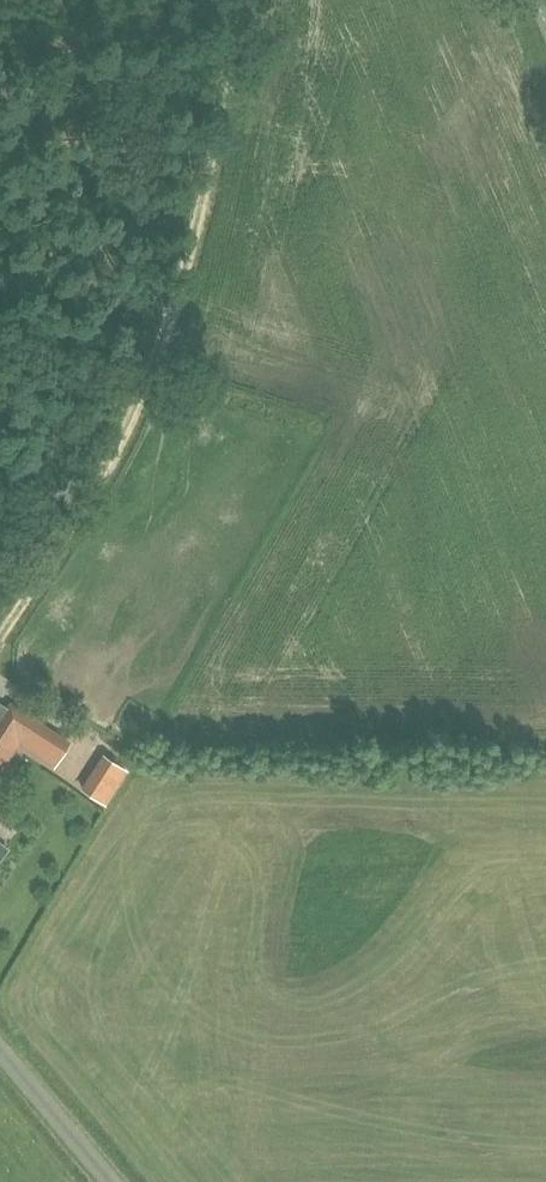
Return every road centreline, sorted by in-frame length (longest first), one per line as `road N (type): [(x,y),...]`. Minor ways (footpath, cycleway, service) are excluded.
road 1 (track): [(0,638),(132,432),(159,366),(225,104),(240,0)]
road 2 (unclassified): [(113,1181),(0,1045)]

